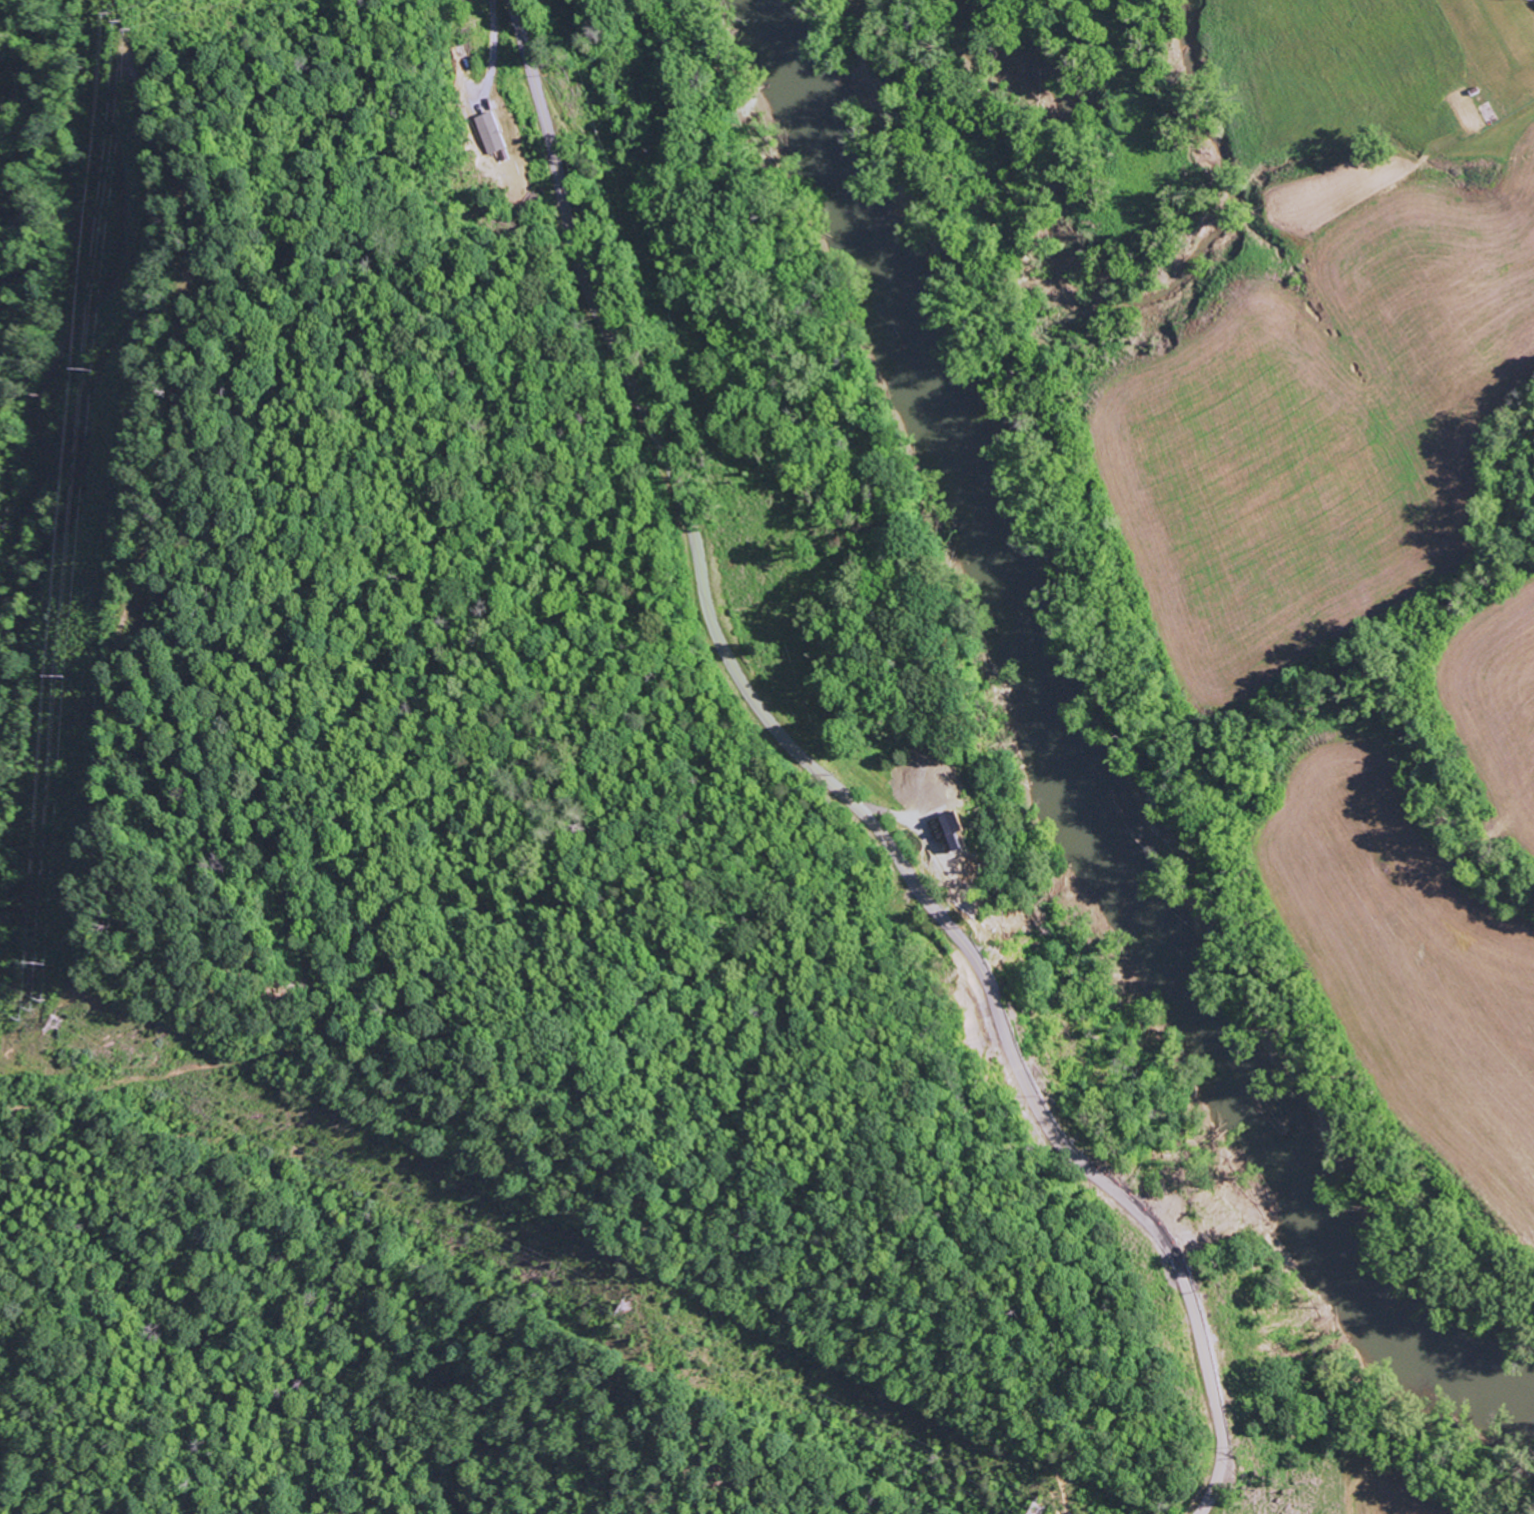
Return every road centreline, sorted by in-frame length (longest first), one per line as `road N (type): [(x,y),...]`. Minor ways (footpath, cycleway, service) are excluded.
road 1 (tertiary): [(1200,1513),(1222,1447),(1192,1301),(1150,1231),(1026,1090),(983,965),(880,831),(775,728),(731,663),(711,614),(680,481),(626,369),(571,223),(512,0)]

